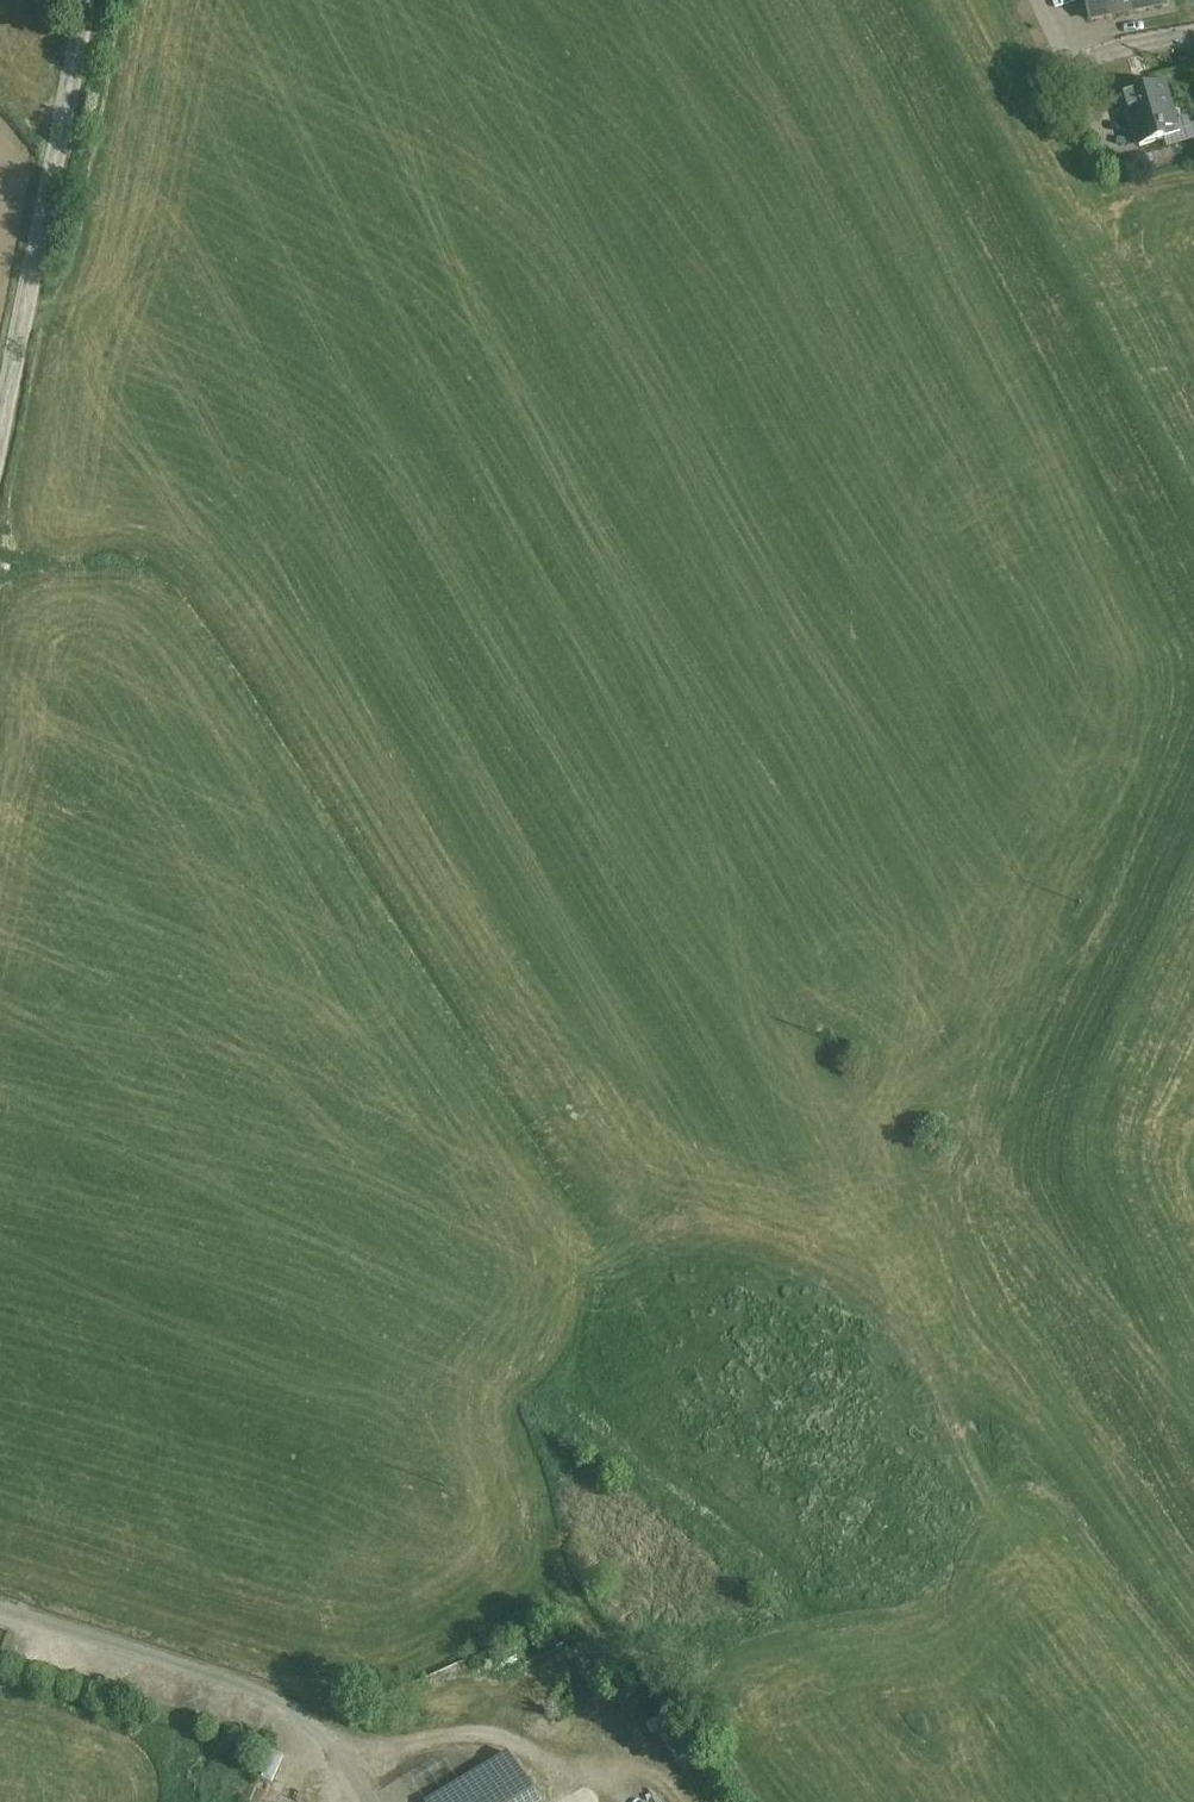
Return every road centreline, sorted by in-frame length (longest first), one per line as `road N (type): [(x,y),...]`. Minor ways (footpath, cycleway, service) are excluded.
road 1 (unclassified): [(0,435),(87,0)]
road 2 (unclassified): [(1120,173),(1040,0)]

